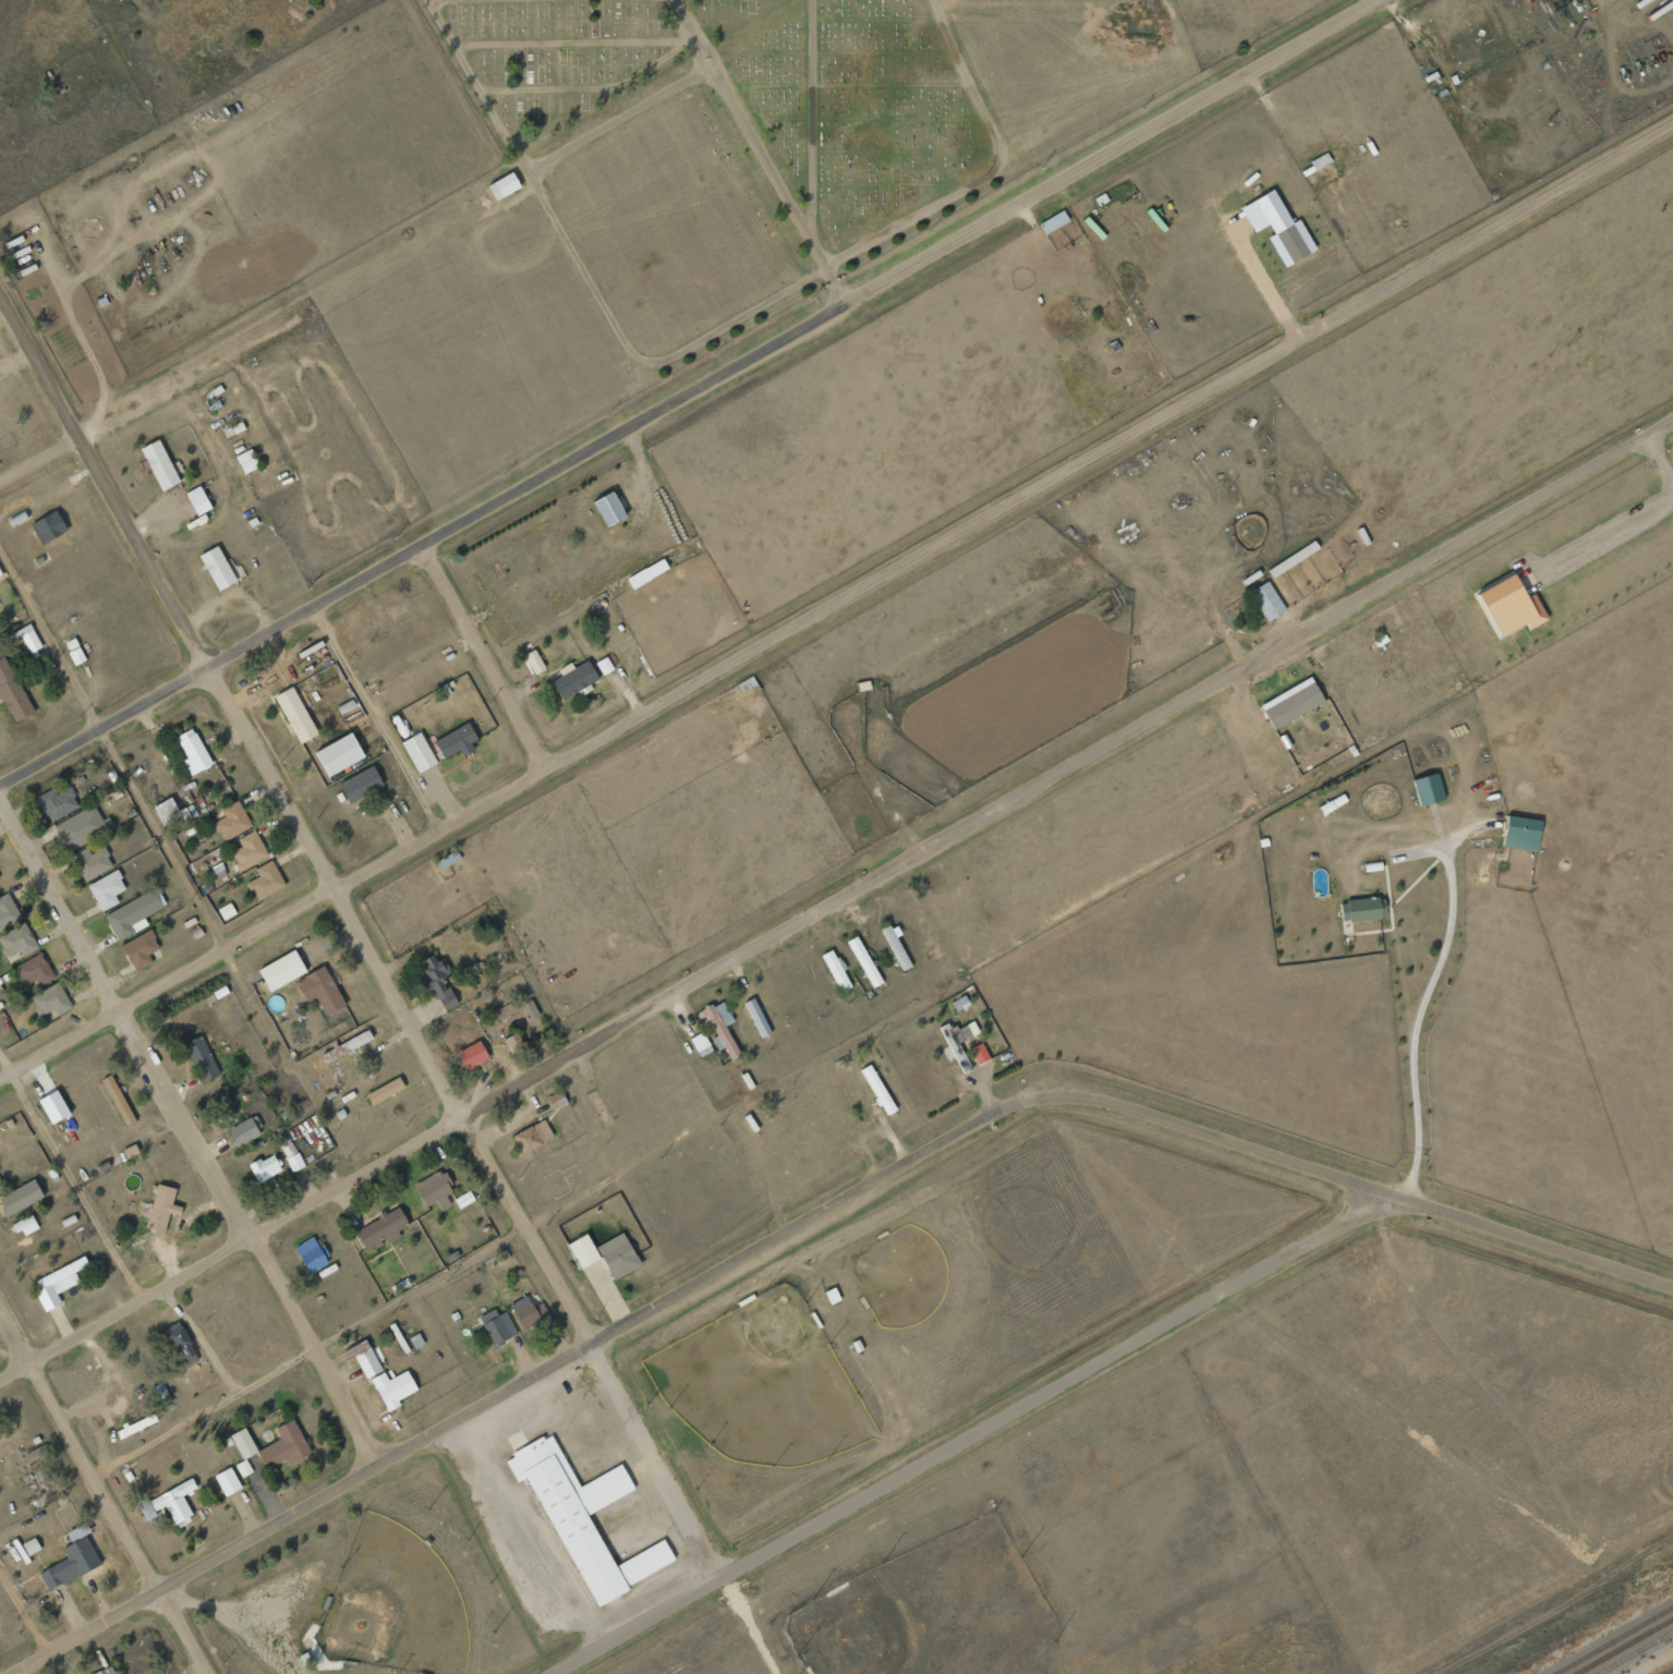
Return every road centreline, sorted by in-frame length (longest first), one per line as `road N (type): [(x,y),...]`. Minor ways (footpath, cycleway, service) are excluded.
road 1 (residential): [(0,1380),(1672,419)]
road 2 (residential): [(0,1077),(1672,122)]
road 3 (residential): [(1672,1288),(1152,1116),(1092,1101),(1030,1103),(998,1111),(589,1339),(9,1673)]
road 4 (residential): [(0,784),(1378,0)]
road 5 (residential): [(717,1574),(0,297)]
road 6 (residential): [(544,1673),(1394,1196)]
road 7 (residential): [(378,1465),(0,808)]
road 8 (residential): [(206,1673),(0,1316)]
road 9 (residential): [(545,768),(420,546)]

